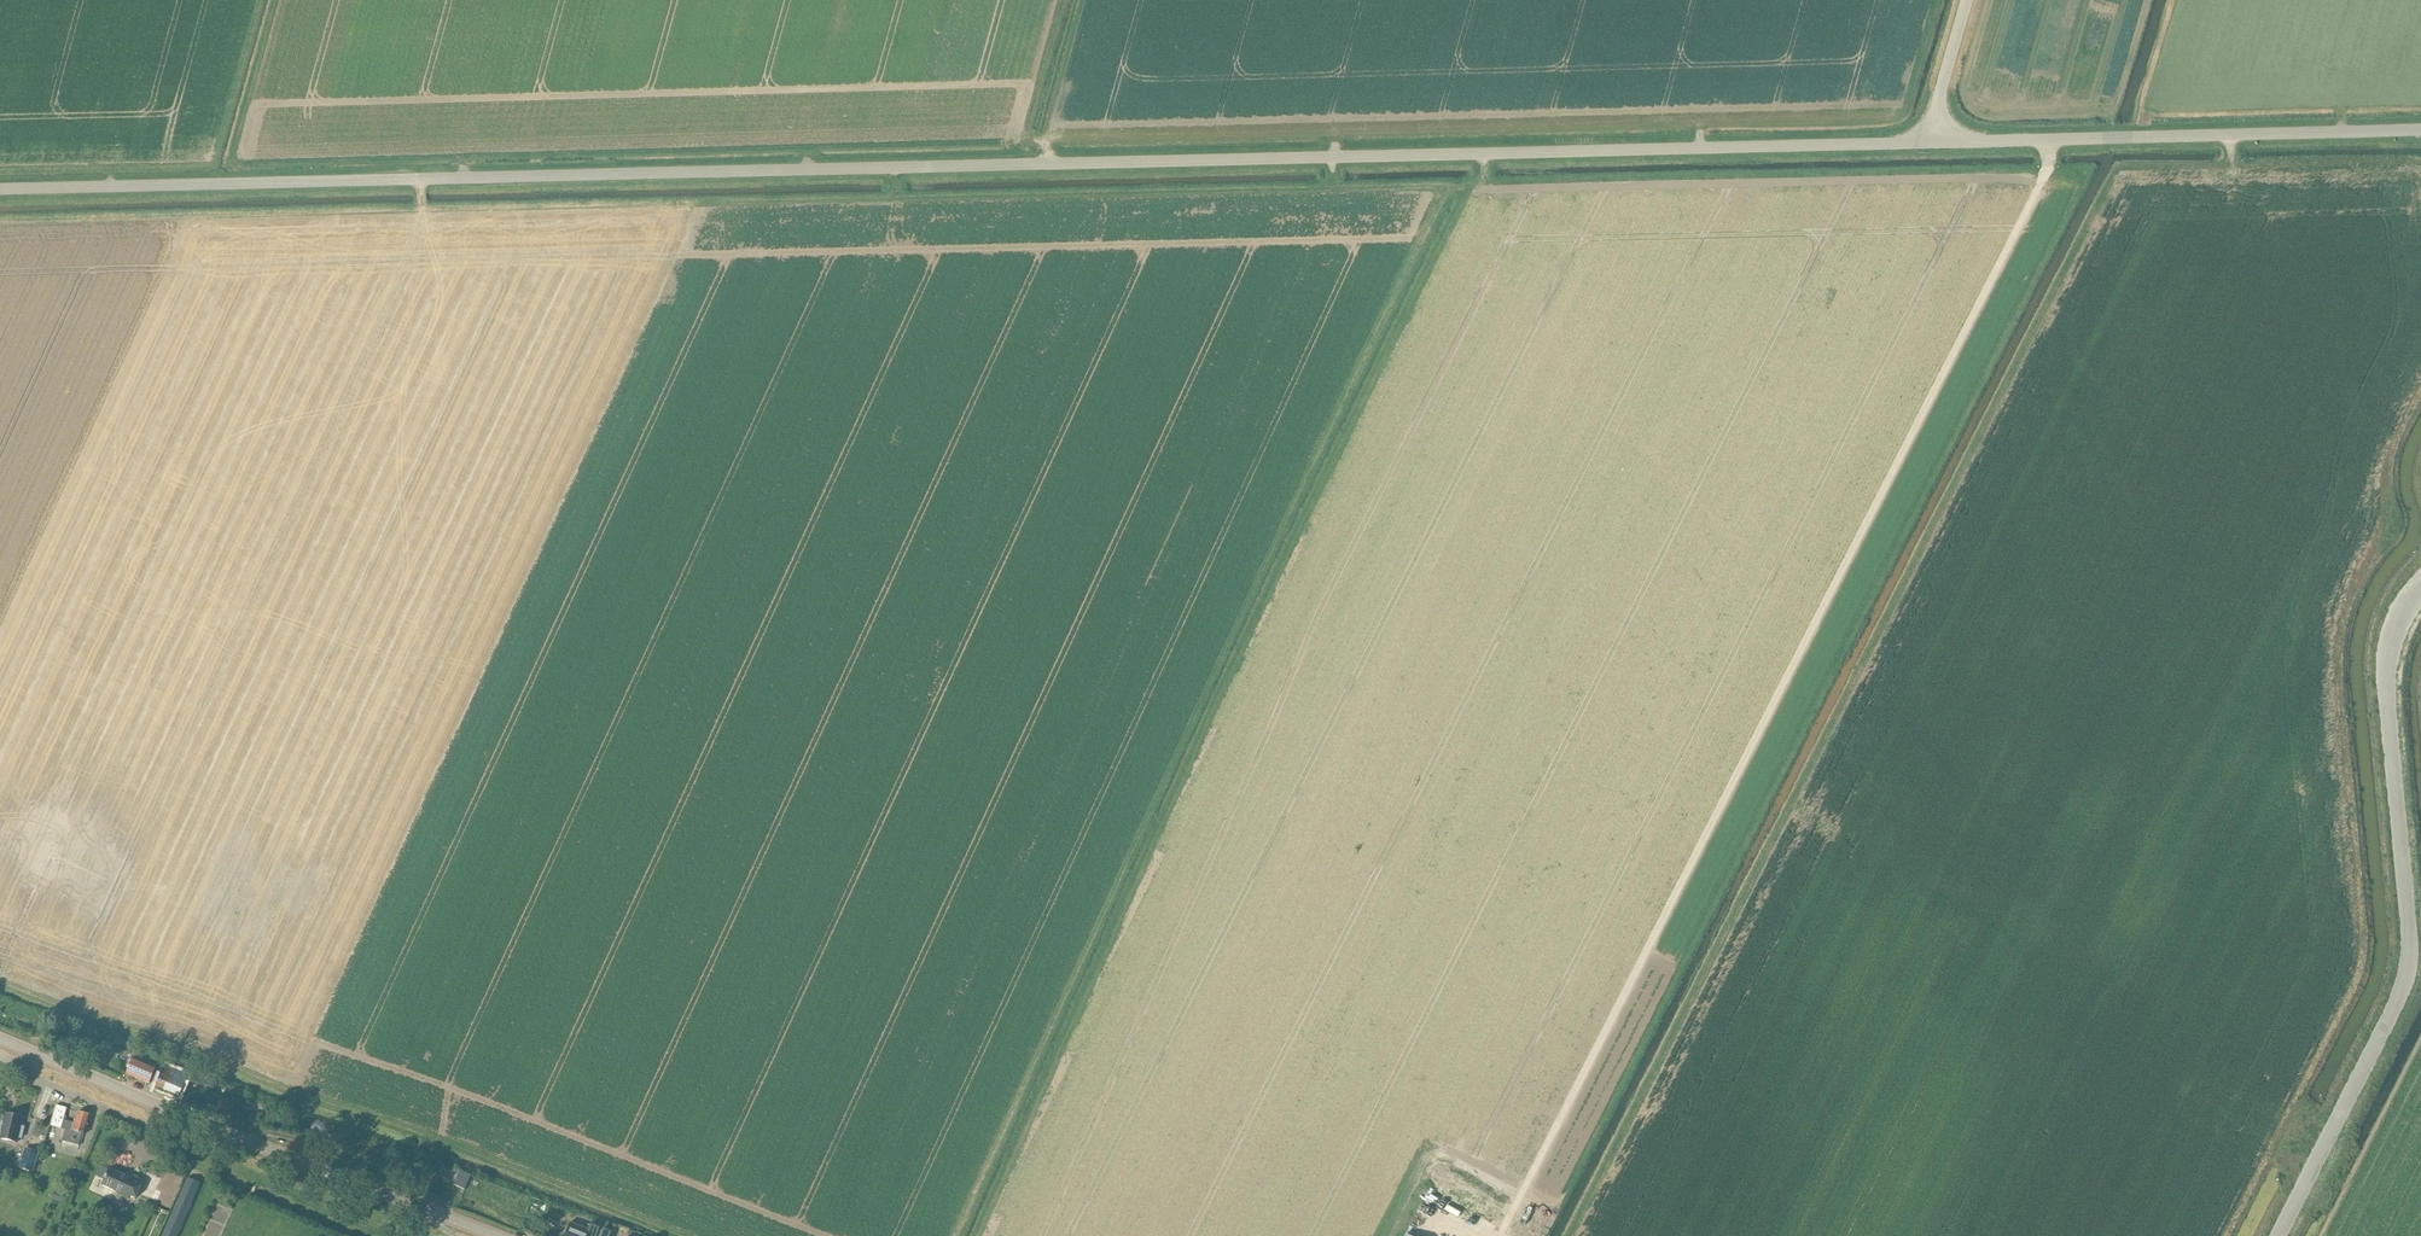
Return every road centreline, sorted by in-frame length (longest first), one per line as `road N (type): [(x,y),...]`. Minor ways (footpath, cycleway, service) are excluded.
road 1 (unclassified): [(0,191),(1925,142)]
road 2 (track): [(1510,1212),(2044,178),(2047,140)]
road 3 (tertiary): [(2277,1235),(2405,971),(2386,658),(2396,623),(2420,585)]
road 4 (tertiary): [(494,1235),(0,1040)]
road 5 (unclassified): [(1925,142),(2420,129)]
road 6 (track): [(172,1138),(399,1235)]
road 7 (track): [(242,1138),(280,1135),(401,1170),(427,1159),(444,1132)]
road 8 (unclassified): [(1925,142),(1966,0)]

